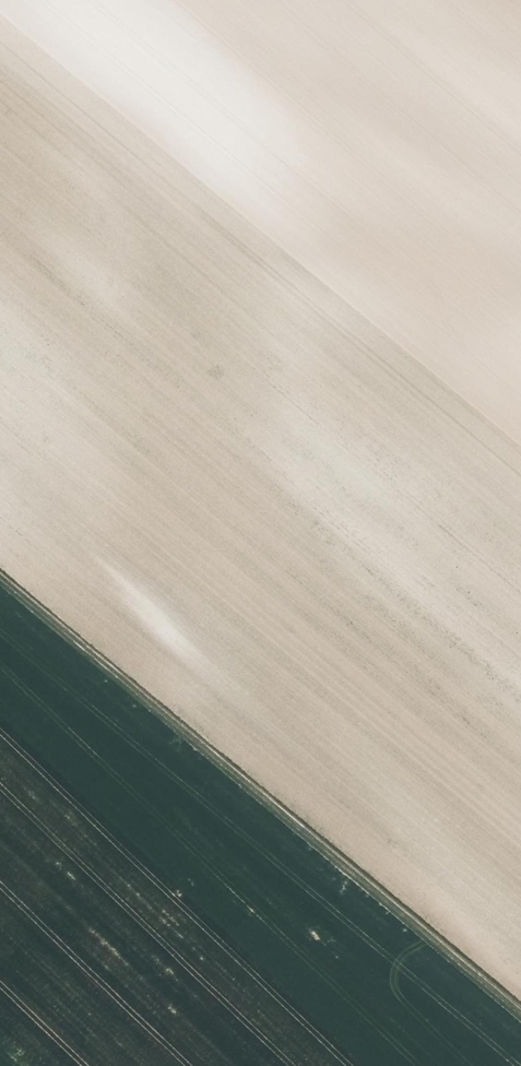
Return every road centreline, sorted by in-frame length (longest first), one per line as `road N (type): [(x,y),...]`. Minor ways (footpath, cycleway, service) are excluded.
road 1 (track): [(520,1011),(0,575)]

